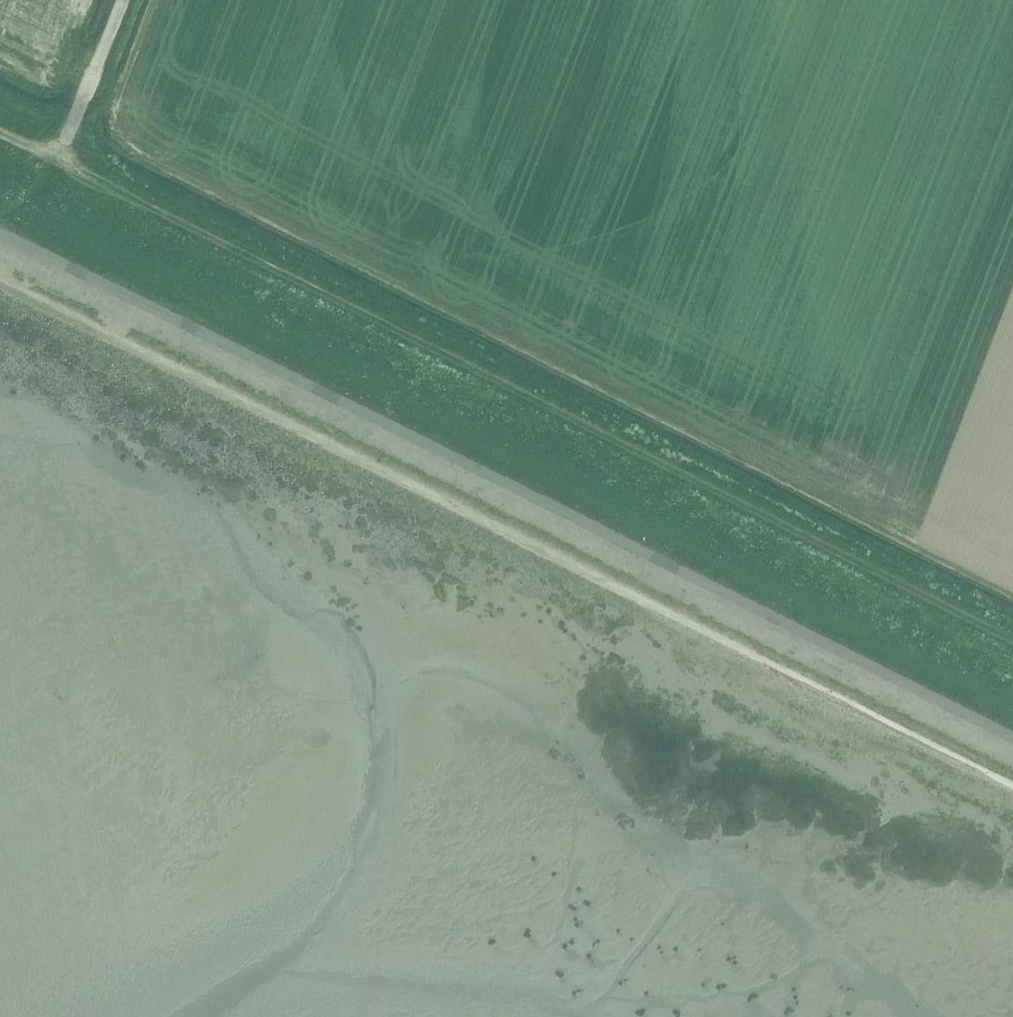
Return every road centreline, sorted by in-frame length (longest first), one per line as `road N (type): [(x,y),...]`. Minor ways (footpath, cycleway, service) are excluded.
road 1 (track): [(1012,638),(59,154)]
road 2 (unclassified): [(59,154),(120,0)]

